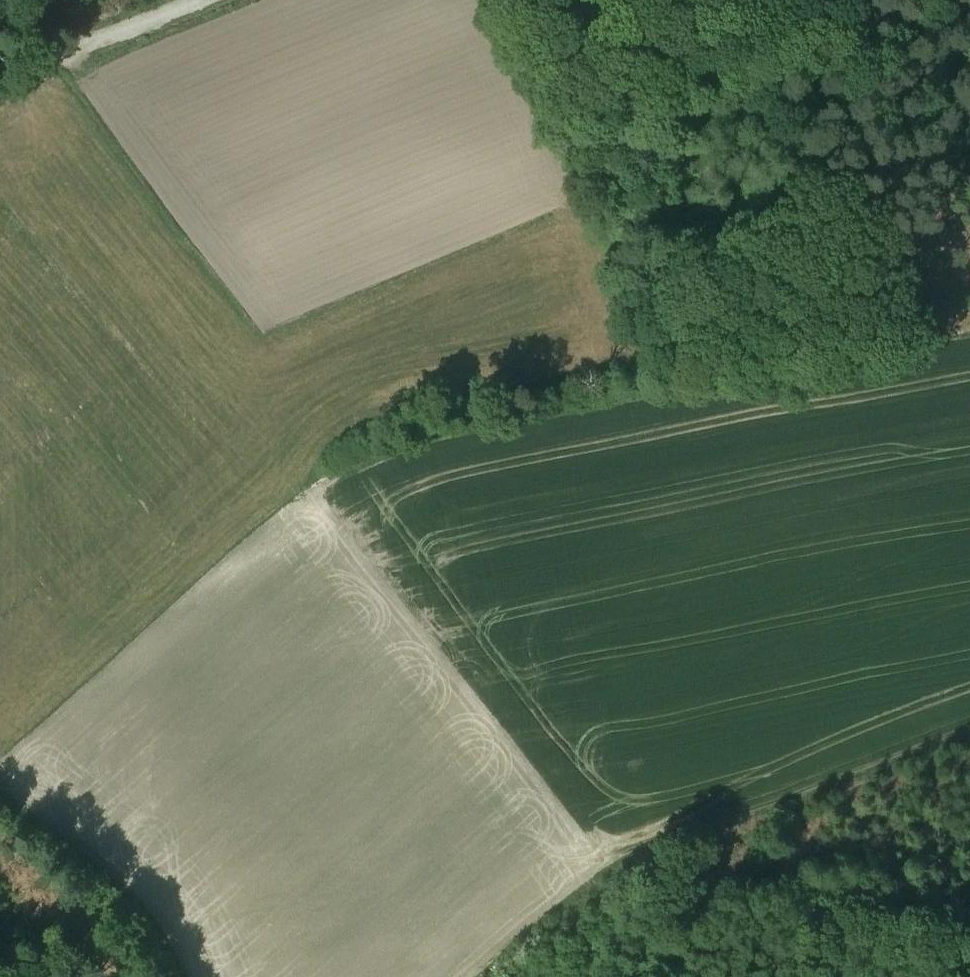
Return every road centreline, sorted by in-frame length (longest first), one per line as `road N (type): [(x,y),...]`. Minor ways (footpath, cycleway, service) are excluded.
road 1 (track): [(0,85),(217,0)]

